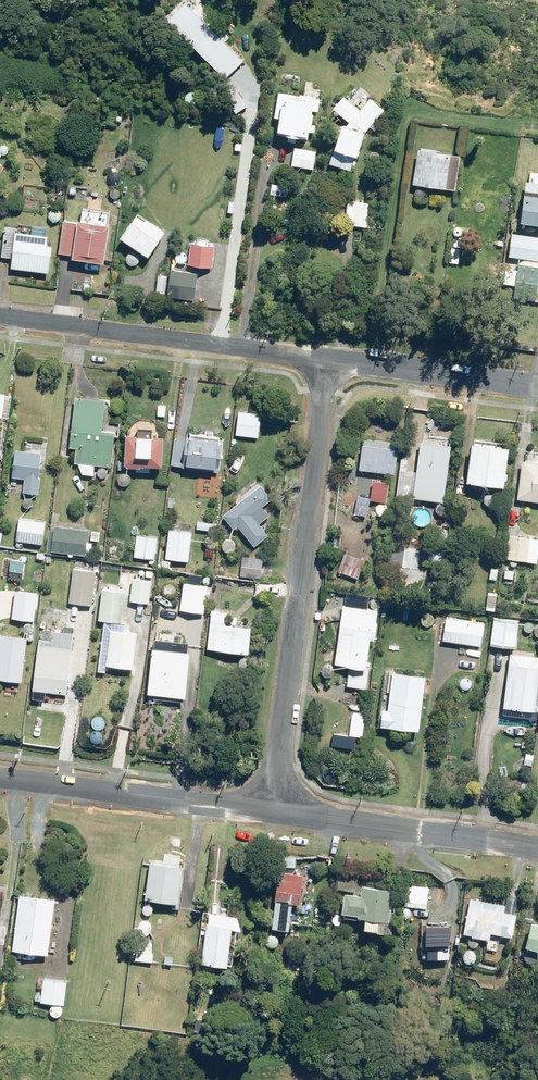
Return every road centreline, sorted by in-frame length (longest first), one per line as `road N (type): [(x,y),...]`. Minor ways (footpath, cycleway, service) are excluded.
road 1 (residential): [(329,359),(271,811)]
road 2 (residential): [(0,316),(329,359)]
road 3 (tertiary): [(0,775),(271,811)]
road 4 (tertiary): [(271,811),(537,845)]
road 5 (residential): [(329,359),(537,386)]

